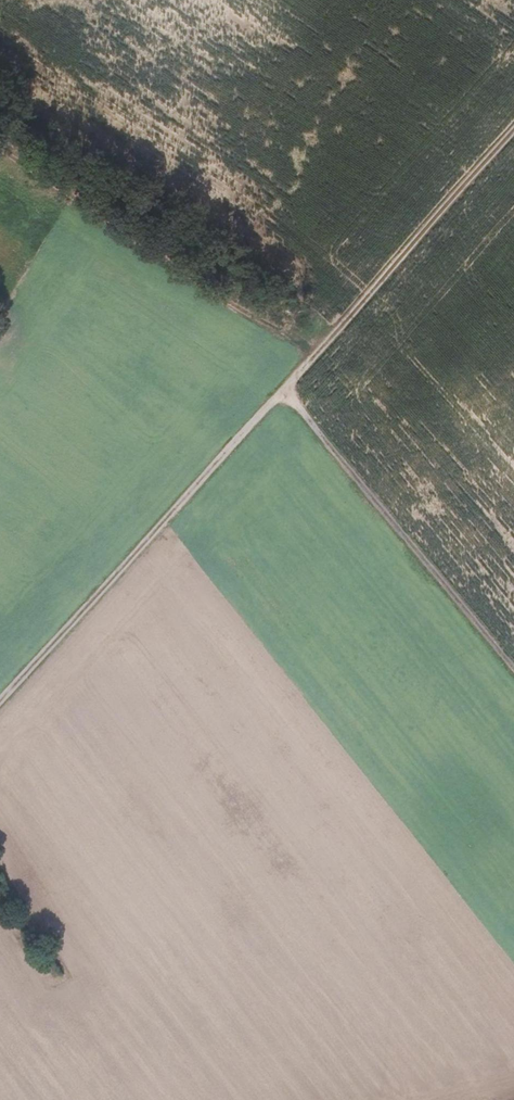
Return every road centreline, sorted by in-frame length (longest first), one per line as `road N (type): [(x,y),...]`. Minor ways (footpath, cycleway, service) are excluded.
road 1 (track): [(0,702),(513,124)]
road 2 (track): [(284,386),(513,658)]

